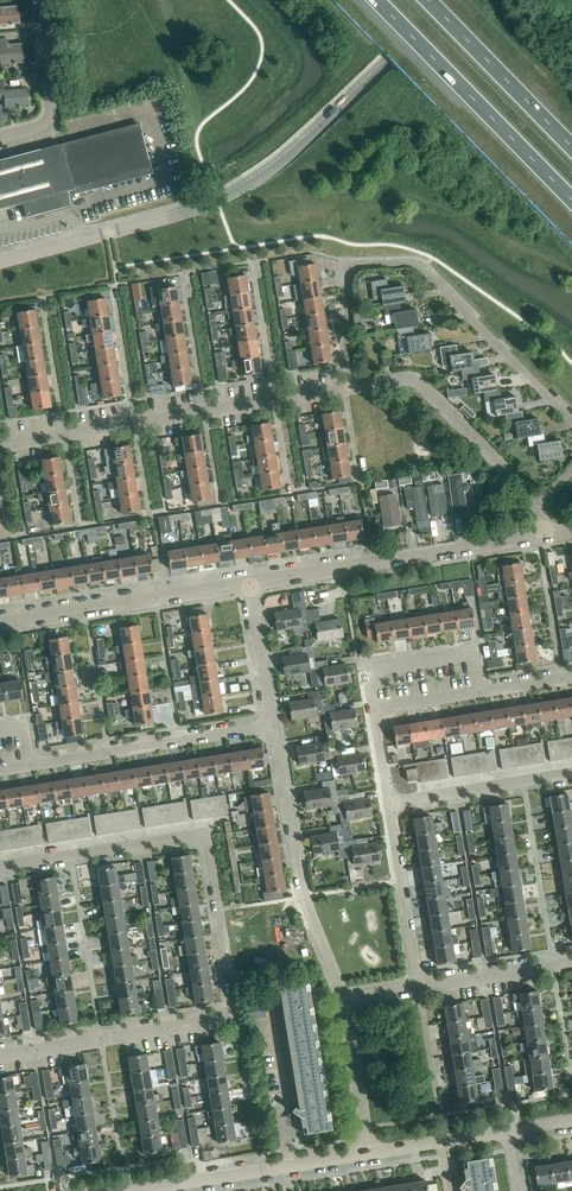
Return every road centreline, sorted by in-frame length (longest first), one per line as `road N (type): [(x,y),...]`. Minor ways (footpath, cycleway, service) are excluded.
road 1 (residential): [(0,866),(189,835),(203,840),(236,1016),(0,1056)]
road 2 (tertiary): [(0,259),(190,210),(247,183),(322,125),(450,0)]
road 3 (residential): [(571,421),(415,264),(344,274),(349,387)]
road 4 (residential): [(0,446),(349,387)]
road 5 (unclassified): [(248,583),(540,536)]
road 6 (residential): [(345,999),(301,894),(272,725)]
road 7 (trunk): [(376,0),(571,200)]
road 8 (unclassified): [(0,625),(248,583)]
road 9 (residential): [(32,765),(272,725)]
road 10 (residential): [(349,387),(408,377),(541,503)]
road 11 (residential): [(368,1153),(128,1190)]
road 12 (trunk): [(571,147),(427,0)]
road 13 (residential): [(372,710),(367,668),(473,651),(479,692)]
road 14 (residential): [(421,984),(392,802)]
road 15 (residential): [(392,802),(571,772)]
road 16 (residential): [(0,137),(39,128),(50,117),(40,0)]
road 17 (residential): [(368,1153),(345,999)]
road 18 (residential): [(571,960),(421,984)]
road 19 (residential): [(272,725),(248,583)]

